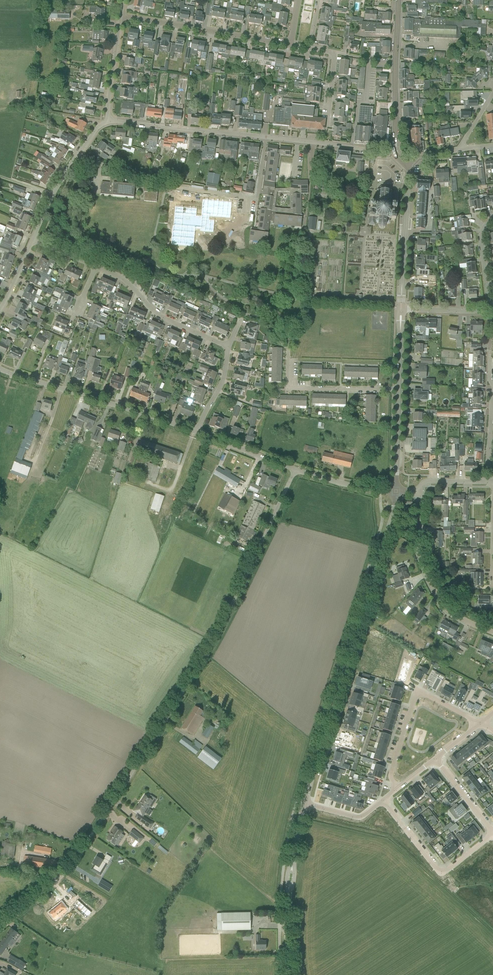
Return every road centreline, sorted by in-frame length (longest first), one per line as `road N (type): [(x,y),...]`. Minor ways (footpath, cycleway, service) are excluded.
road 1 (unclassified): [(0,927),(72,866),(209,650),(274,514)]
road 2 (residential): [(305,803),(395,492)]
road 3 (residential): [(77,156),(146,182),(253,199),(265,137)]
road 4 (residential): [(198,435),(0,368)]
road 5 (residential): [(492,631),(462,619),(436,594),(419,550),(417,491)]
road 6 (residential): [(290,45),(120,17)]
road 7 (residential): [(479,724),(416,694),(391,773),(398,789)]
road 8 (residential): [(492,834),(441,875),(384,800)]
road 9 (residential): [(265,137),(110,122)]
road 10 (residential): [(96,268),(121,278),(158,315),(227,346)]
road 11 (residential): [(394,154),(398,0)]
road 12 (residential): [(399,389),(287,388),(289,348)]
road 13 (residential): [(402,310),(405,164)]
road 14 (residential): [(394,154),(265,137)]

